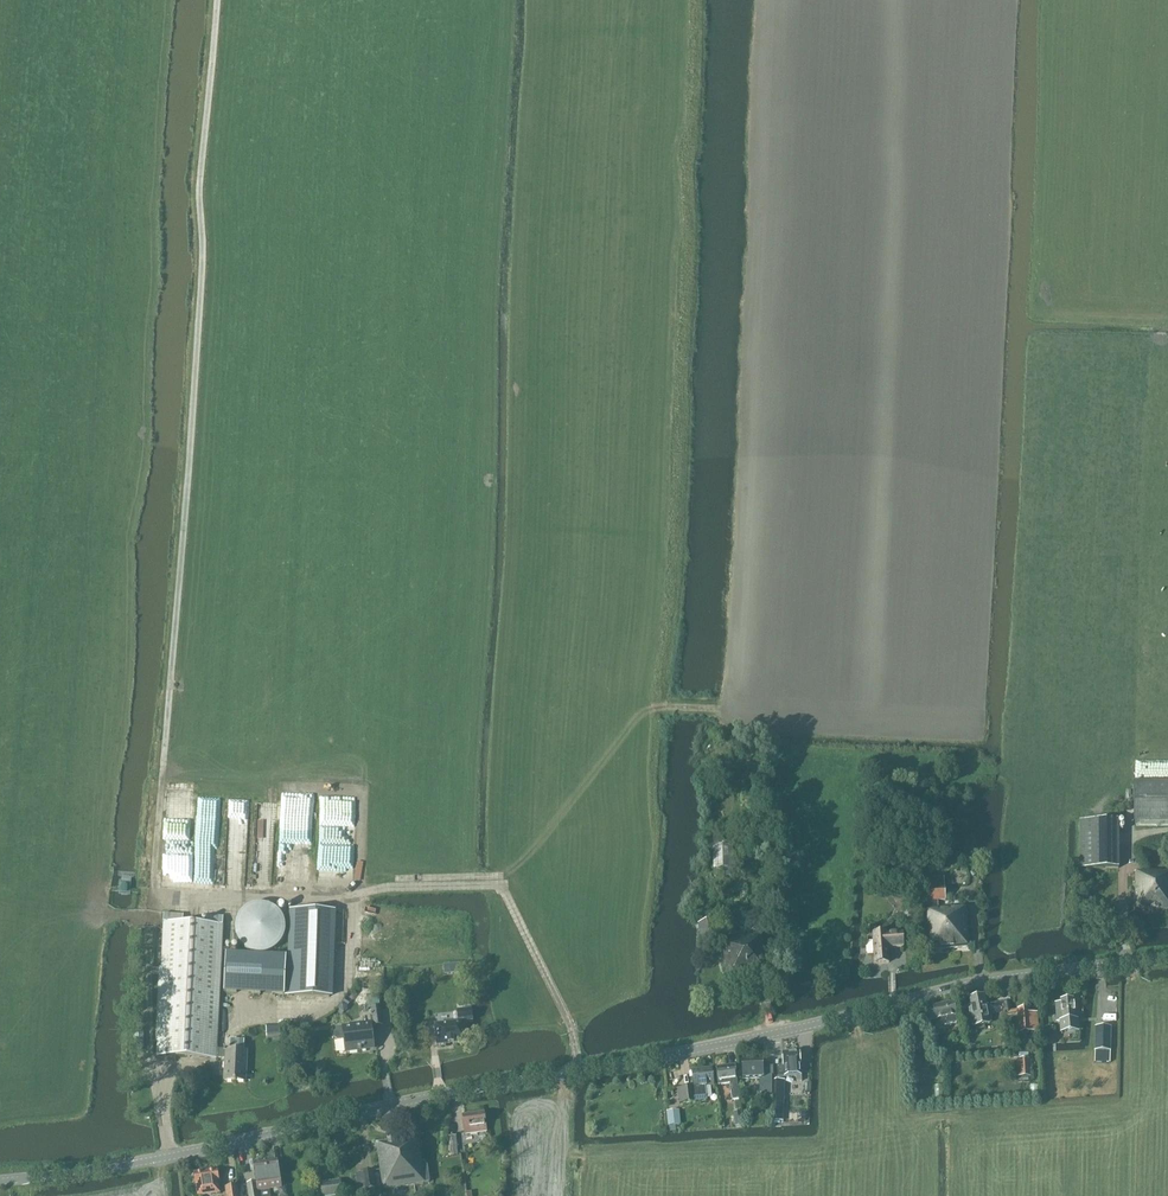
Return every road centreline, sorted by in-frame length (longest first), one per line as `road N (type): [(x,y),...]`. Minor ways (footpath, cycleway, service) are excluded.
road 1 (tertiary): [(0,1182),(169,1158),(503,1083),(825,1025),(990,982),(1167,960)]
road 2 (track): [(218,0),(150,932),(169,1158)]
road 3 (track): [(652,0),(586,340),(536,705),(498,883)]
road 4 (track): [(153,895),(319,901),(372,888),(498,883),(572,1025),(579,1073)]
road 5 (track): [(1167,837),(1126,838),(1127,964)]

